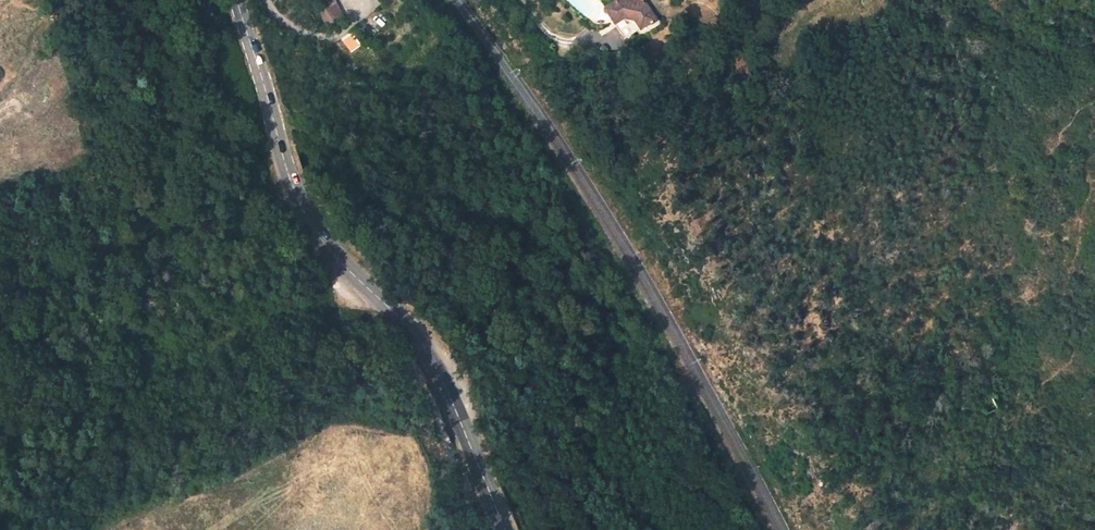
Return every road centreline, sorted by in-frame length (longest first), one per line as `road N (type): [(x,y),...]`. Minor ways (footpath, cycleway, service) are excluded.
road 1 (primary): [(509,529),(447,375),(416,331),(310,227),(281,165),(236,0)]

